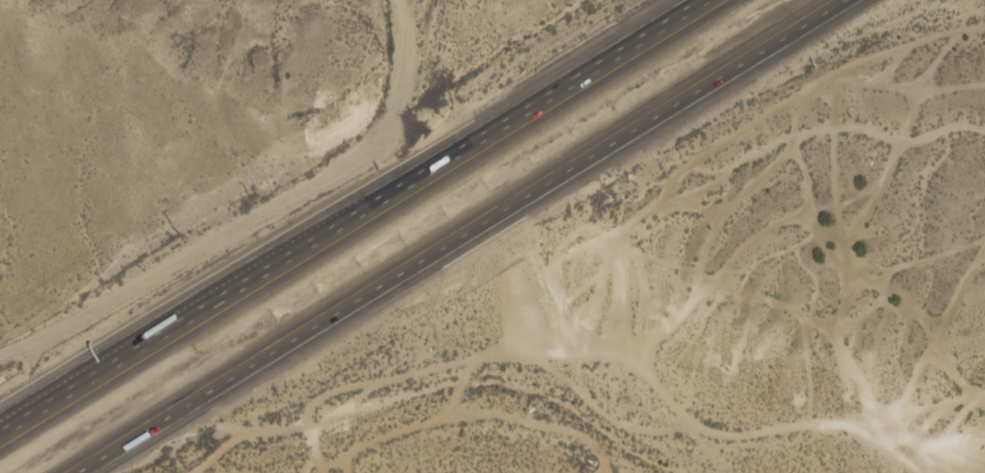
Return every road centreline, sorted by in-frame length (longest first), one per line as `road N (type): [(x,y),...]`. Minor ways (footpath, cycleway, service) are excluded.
road 1 (motorway): [(83,472),(850,0)]
road 2 (motorway): [(700,0),(267,267)]
road 3 (motorway): [(267,267),(0,432)]

